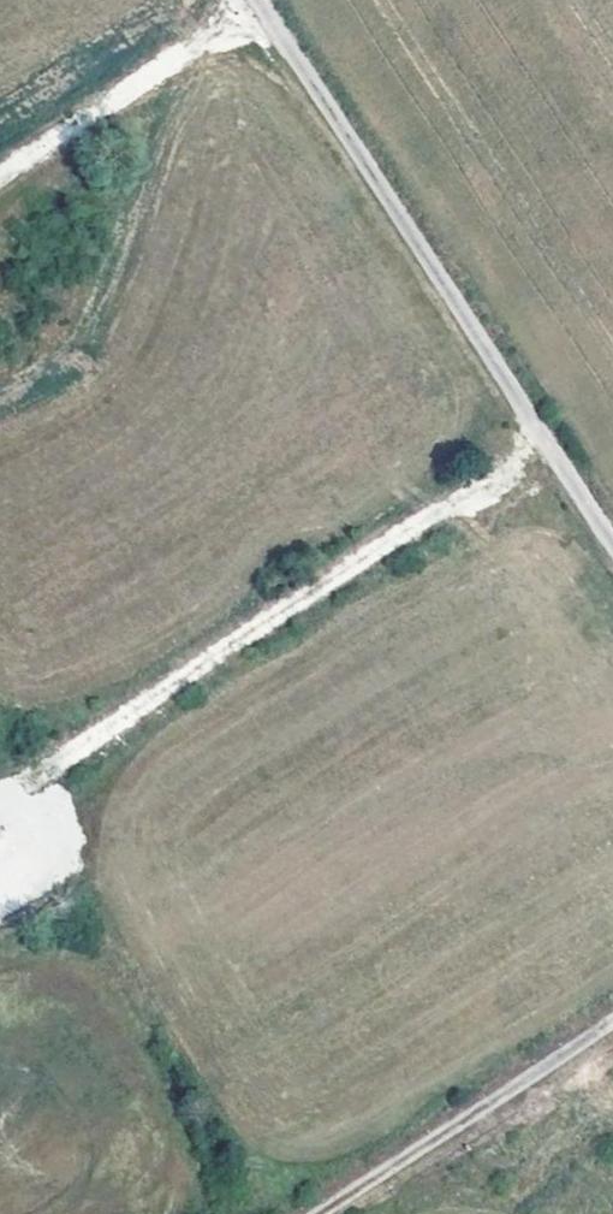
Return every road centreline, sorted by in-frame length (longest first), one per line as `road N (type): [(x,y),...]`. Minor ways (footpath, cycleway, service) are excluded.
road 1 (unclassified): [(256,0),(612,544)]
road 2 (track): [(612,1012),(314,1213)]

